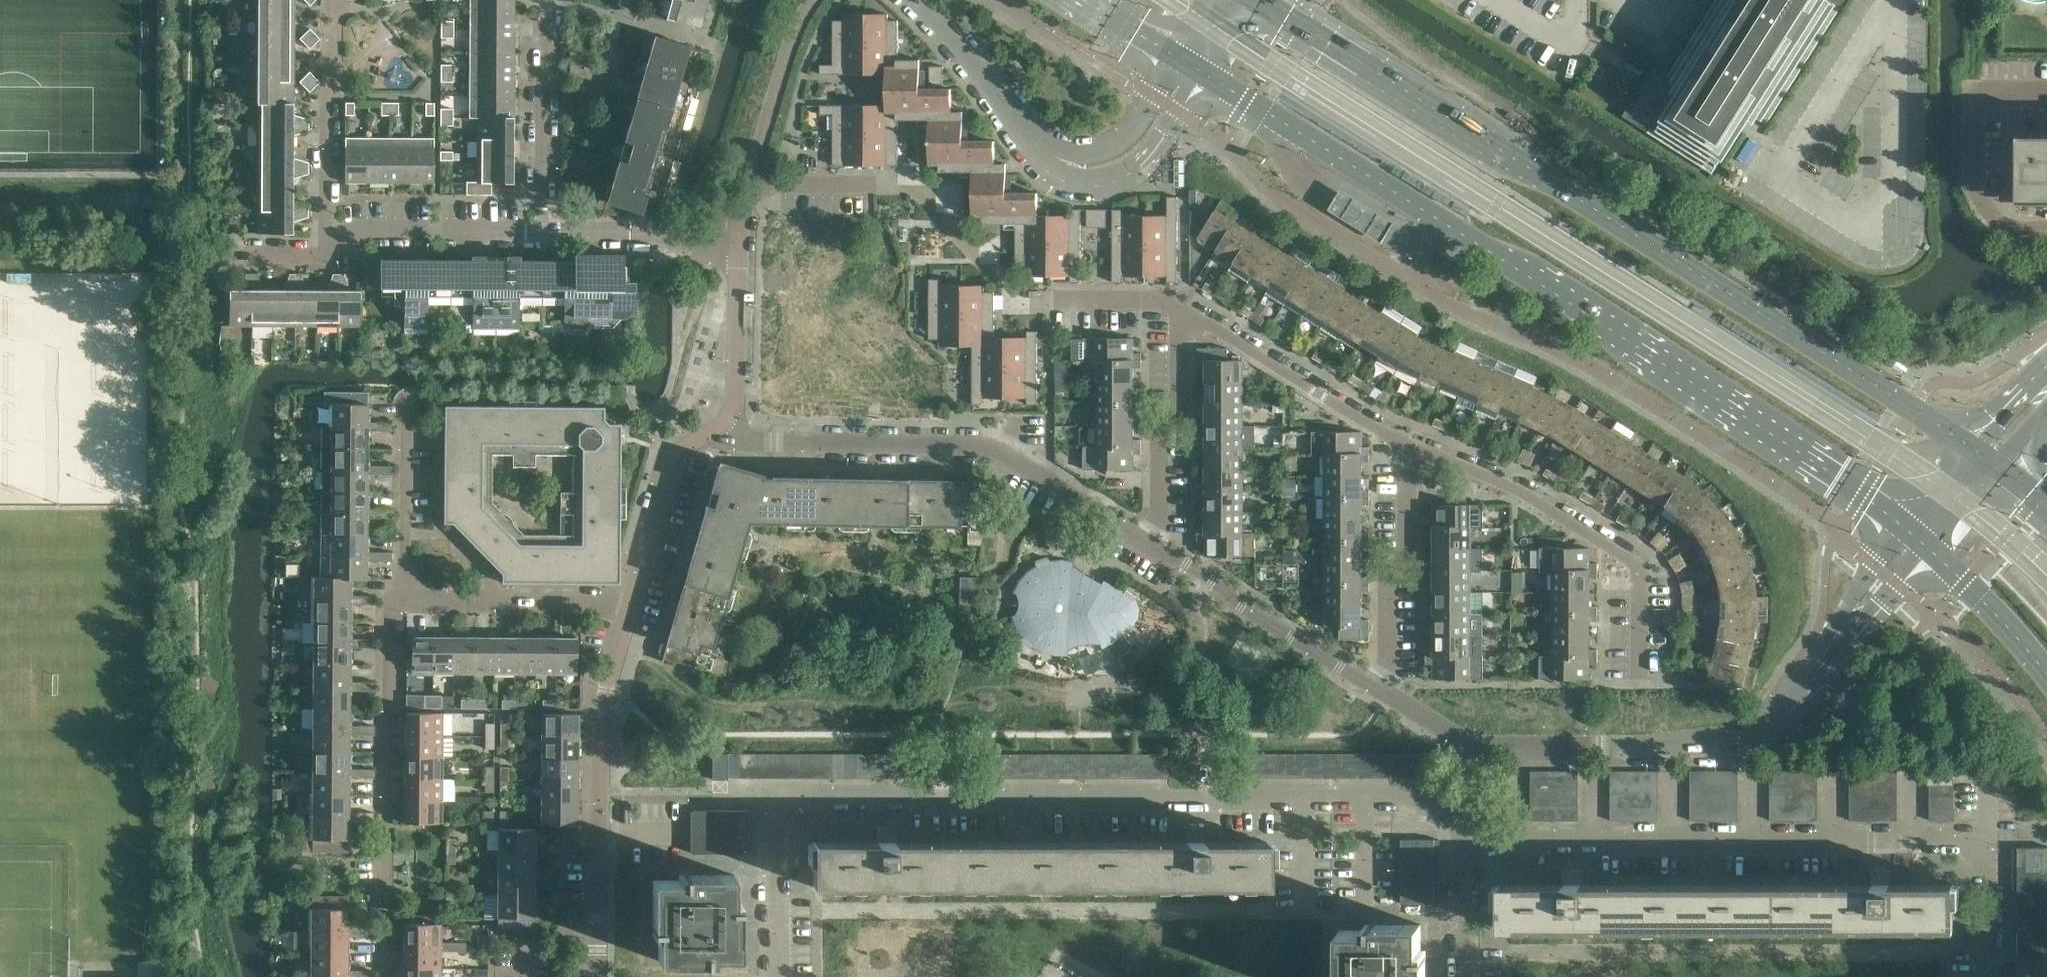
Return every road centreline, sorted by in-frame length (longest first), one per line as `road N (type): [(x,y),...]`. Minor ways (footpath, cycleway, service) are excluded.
road 1 (secondary): [(1191,66),(1590,311),(1886,512)]
road 2 (secondary): [(1947,436),(1261,0)]
road 3 (residential): [(787,793),(1418,800)]
road 4 (residential): [(1986,851),(1487,855),(1465,863)]
road 5 (residential): [(1177,305),(1019,300),(906,186),(748,179)]
road 6 (residential): [(1150,545),(976,440),(755,438),(721,424)]
road 7 (unclassified): [(1191,66),(1130,153),(1095,166),(1065,161),(1042,147),(910,0)]
road 8 (unclassified): [(391,976),(394,616),(413,594)]
road 9 (residential): [(597,976),(612,688),(637,601)]
road 10 (residential): [(1640,678),(1634,562),(1514,486),(1409,447)]
road 11 (residential): [(1386,690),(1150,545)]
road 12 (residential): [(1409,447),(1177,305)]
road 13 (residential): [(2046,95),(1974,94),(1973,179),(1979,199),(2015,228),(2046,228)]
road 14 (residential): [(1150,545),(1159,525),(1156,428),(1180,404),(1177,305)]
road 15 (residential): [(1386,690),(1390,576),(1405,555),(1409,447)]
road 16 (residential): [(547,0),(540,234)]
road 17 (unclassified): [(1641,745),(1764,735),(1834,650)]
road 18 (unclassified): [(637,601),(413,594)]
road 19 (residential): [(637,601),(675,458),(721,424)]
road 20 (unclassified): [(540,234),(629,232),(738,261)]
road 21 (unclassified): [(344,233),(540,234)]
road 22 (unclassified): [(413,594),(413,399)]
road 23 (residential): [(783,976),(787,793)]
road 24 (unclassified): [(1641,745),(1475,746)]
road 25 (residential): [(721,424),(737,379),(738,261)]
road 26 (secondary): [(1950,567),(2046,674)]
road 27 (unclassified): [(228,263),(338,264),(344,233)]
road 28 (unclassified): [(1893,534),(1834,650)]
road 29 (unclassified): [(1834,650),(1928,563)]
road 30 (residential): [(326,126),(326,1)]
road 31 (residential): [(1986,976),(1986,851)]
road 32 (secondary): [(1087,0),(1191,66)]
road 33 (unclassified): [(344,233),(325,229),(326,126)]

